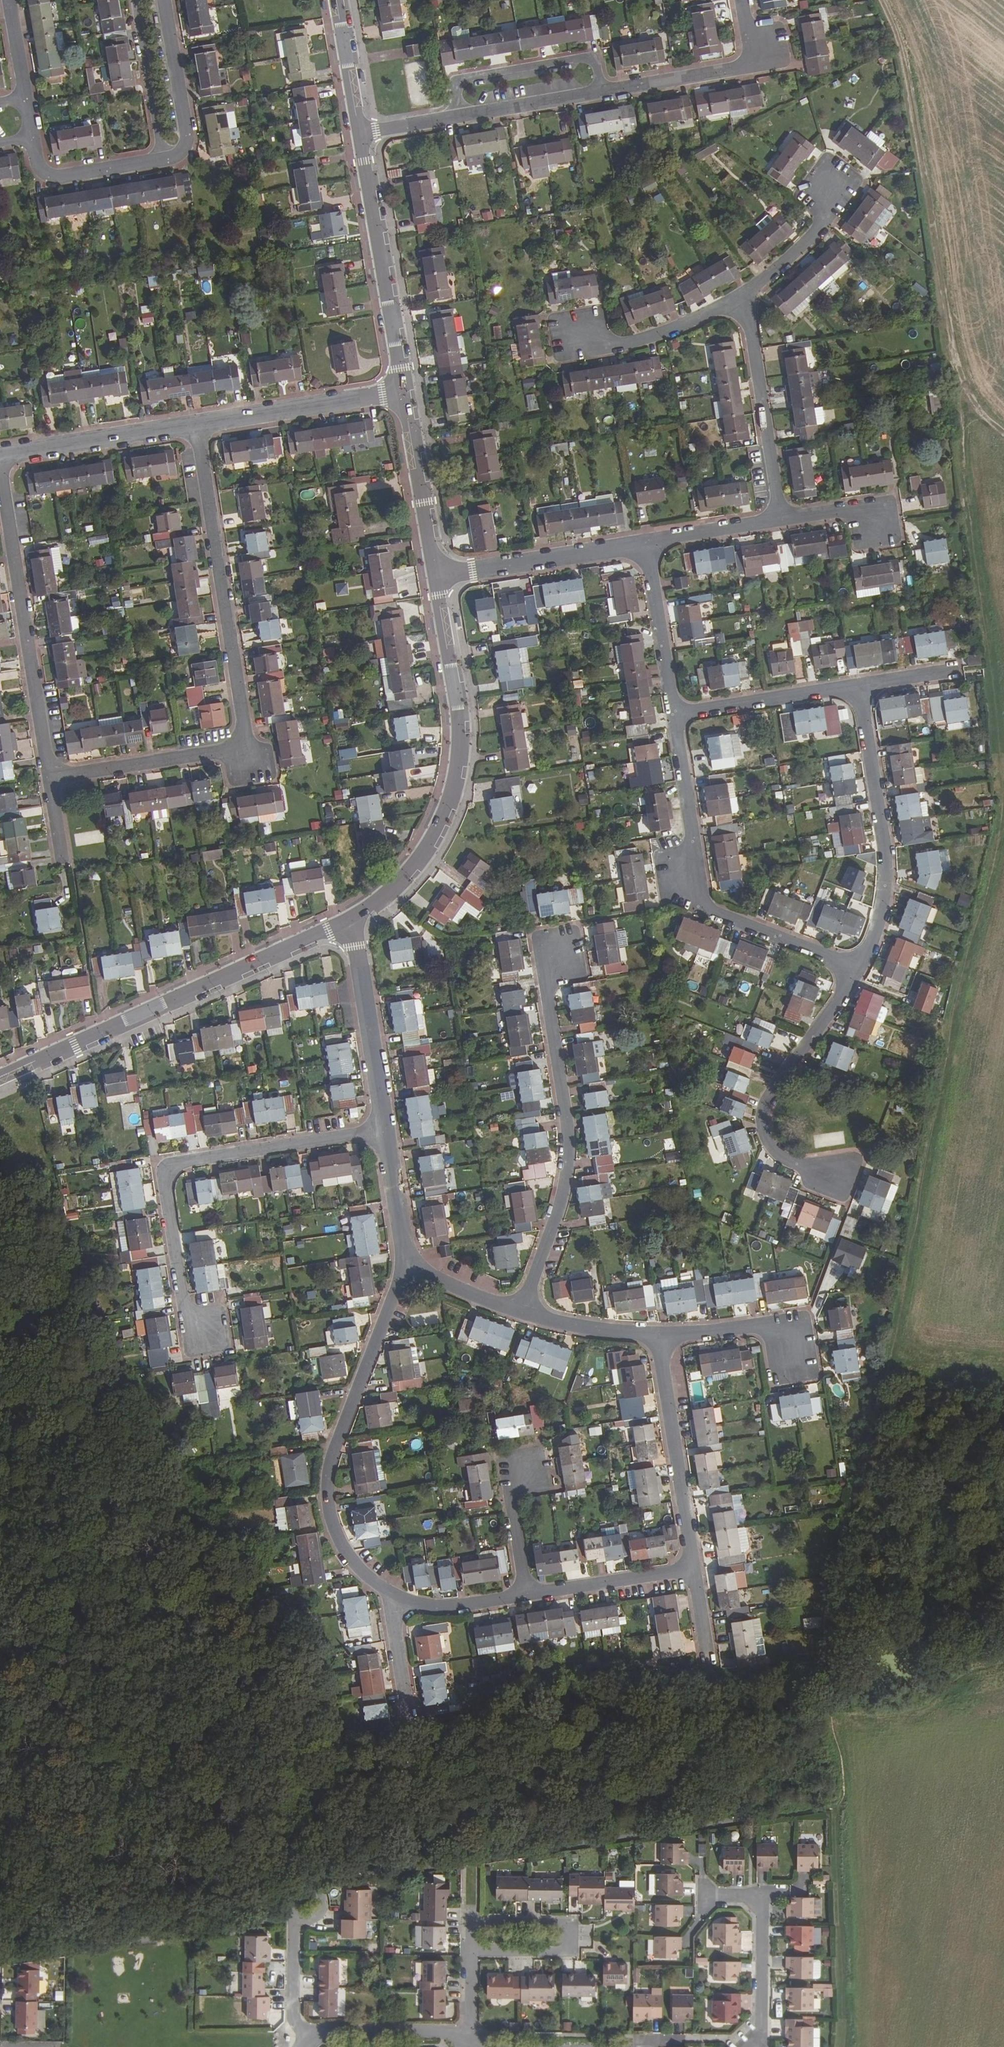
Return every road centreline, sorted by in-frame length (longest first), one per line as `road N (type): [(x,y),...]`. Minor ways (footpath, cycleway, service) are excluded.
road 1 (track): [(962,383),(967,501),(1001,802),(993,876),(829,1614),(823,1696),(840,1784),(840,2046)]
road 2 (residential): [(50,779),(248,748),(197,425)]
road 3 (track): [(1003,434),(962,383),(950,348),(901,43),(881,0)]
road 4 (residential): [(387,1131),(177,1163),(168,1172),(185,1308),(205,1330)]
road 5 (tertiary): [(437,578),(460,713),(455,788),(418,865),(350,922)]
road 6 (tertiary): [(350,922),(0,1077)]
road 7 (residential): [(392,1593),(353,1568),(337,1541),(328,1480),(407,1253)]
road 8 (residential): [(524,1311),(569,1164),(547,987),(558,954)]
road 9 (residential): [(674,713),(693,841),(685,881),(709,909),(857,967)]
road 10 (residential): [(50,779),(0,481)]
road 11 (residential): [(857,967),(880,914),(885,853),(859,686)]
road 12 (residential): [(838,1175),(778,1152),(764,1127),(767,1106),(857,967)]
road 13 (tertiary): [(360,134),(405,393)]
road 14 (residential): [(659,1335),(694,1569)]
road 15 (residential): [(471,1950),(570,1950),(571,1923),(470,1922)]
road 16 (residential): [(740,295),(781,517)]
road 17 (residential): [(649,542),(437,578)]
road 18 (residential): [(350,922),(387,1131)]
road 19 (residential): [(197,425),(405,393)]
road 20 (residential): [(605,89),(594,57),(457,81),(458,116)]
road 21 (residential): [(0,458),(197,425)]
road 22 (residential): [(755,2046),(760,1904),(751,1896),(706,1896)]
road 23 (track): [(832,1724),(915,1714),(968,1665),(1003,1656)]
road 24 (tertiary): [(405,393),(437,578)]
road 25 (residential): [(674,713),(859,686)]
road 26 (residential): [(649,542),(674,713)]
road 27 (residential): [(579,330),(635,342),(740,295)]
road 28 (residential): [(169,159),(182,151),(187,134),(164,0)]
road 29 (residential): [(694,1569),(527,1594)]
road 30 (residential): [(33,139),(38,166),(58,180),(169,159)]
road 31 (residential): [(135,0),(169,159)]
road 32 (unclassified): [(306,2033),(460,2033)]
road 33 (residential): [(605,89),(458,116)]
road 34 (residential): [(740,295),(816,233),(831,184)]
road 35 (residential): [(752,64),(605,89)]
road 36 (residential): [(659,1335),(760,1326),(791,1350)]
road 37 (residential): [(527,1594),(453,1607),(392,1593)]
road 38 (residential): [(524,1311),(659,1335)]
road 39 (residential): [(306,2033),(294,2016),(293,1930),(308,1904)]
road 40 (tertiary): [(339,0),(360,134)]
road 41 (residential): [(781,517),(649,542)]
road 42 (residential): [(407,1253),(437,1278),(524,1311)]
road 43 (residential): [(527,1594),(511,1500),(524,1471)]
road 44 (residential): [(409,1717),(392,1593)]
road 45 (residential): [(387,1131),(407,1253)]

